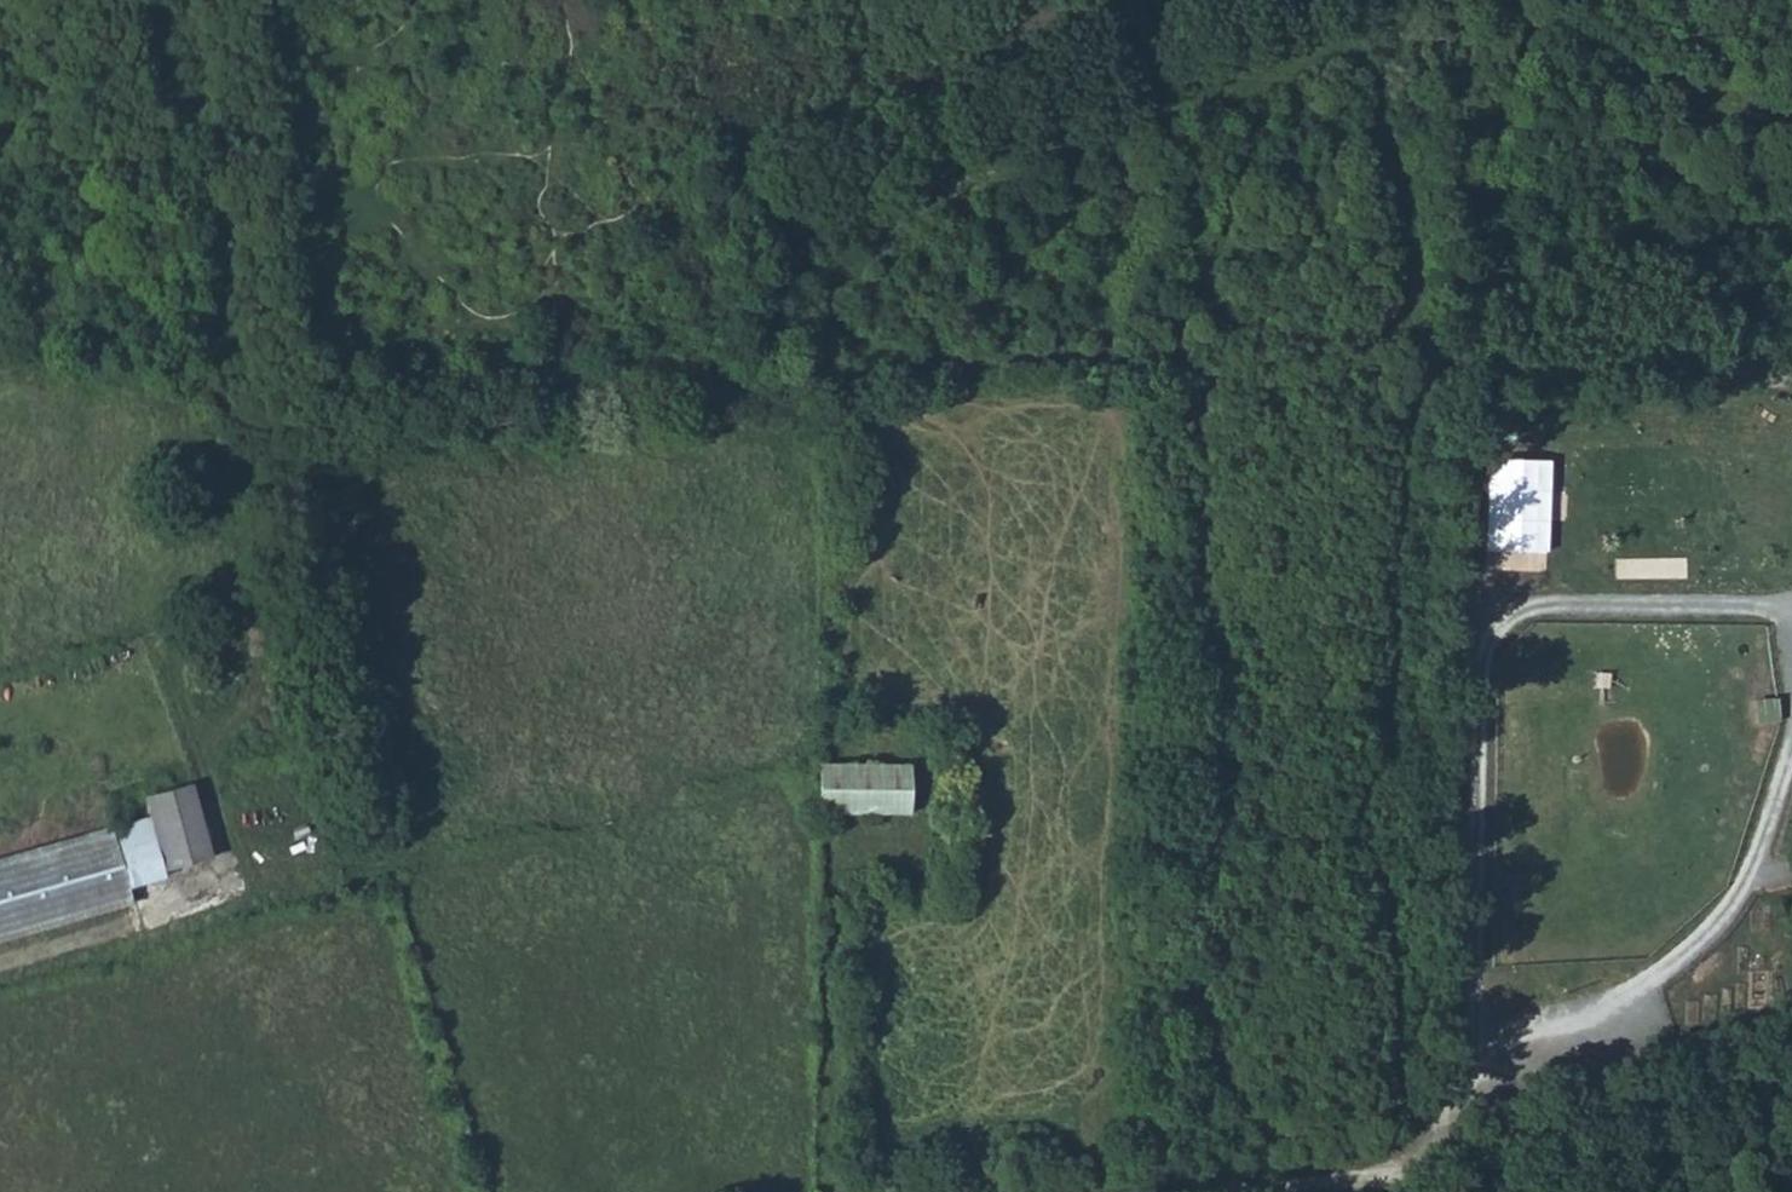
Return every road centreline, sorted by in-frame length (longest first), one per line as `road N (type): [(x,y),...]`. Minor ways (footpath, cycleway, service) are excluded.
road 1 (track): [(0,963),(145,917)]

